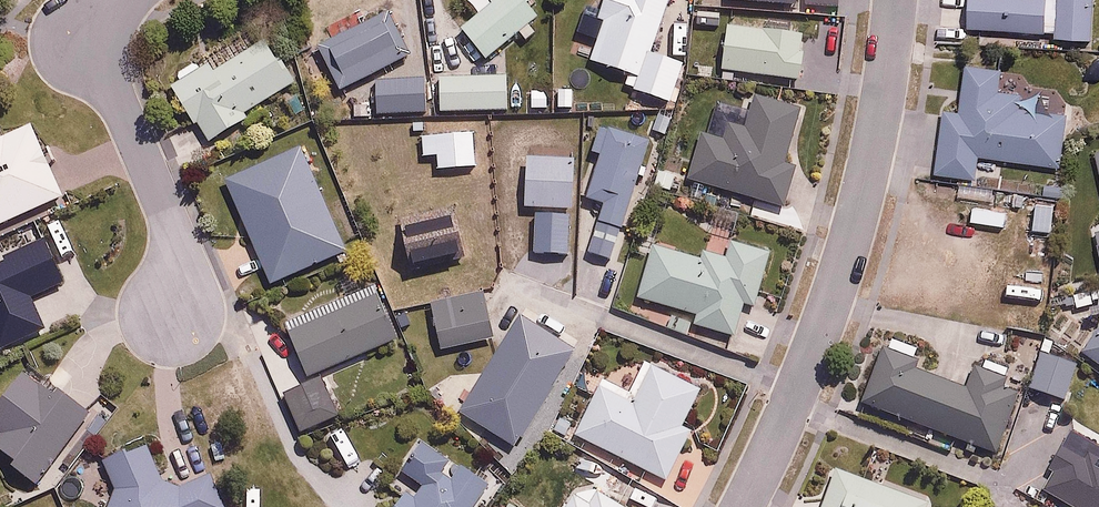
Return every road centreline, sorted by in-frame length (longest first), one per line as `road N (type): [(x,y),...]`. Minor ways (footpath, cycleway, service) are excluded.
road 1 (residential): [(896,0),(865,196),(796,396),(743,506)]
road 2 (residential): [(121,0),(85,39),(171,230),(171,342)]

